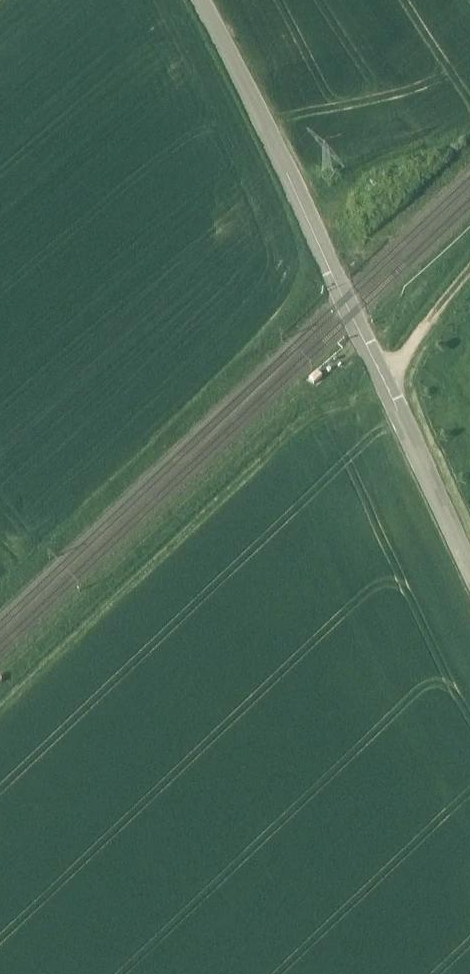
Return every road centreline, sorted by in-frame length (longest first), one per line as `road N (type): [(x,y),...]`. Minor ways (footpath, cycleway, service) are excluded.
road 1 (unclassified): [(469,553),(202,0)]
road 2 (track): [(0,711),(376,358)]
road 3 (track): [(387,379),(469,271)]

